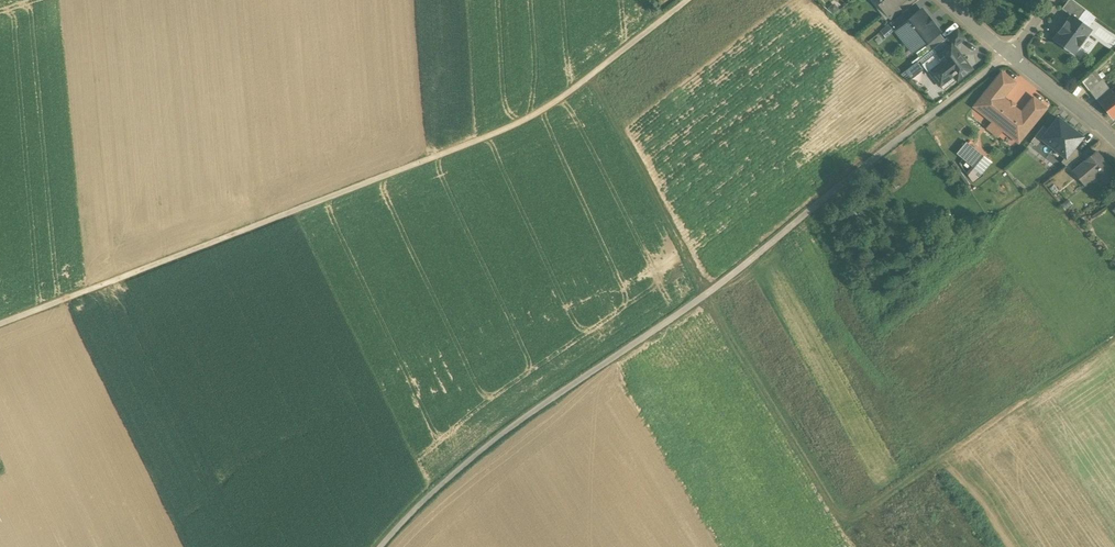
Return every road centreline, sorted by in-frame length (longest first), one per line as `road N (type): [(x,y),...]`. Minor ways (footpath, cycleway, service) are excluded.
road 1 (track): [(1114,334),(851,515),(701,298),(592,75)]
road 2 (residential): [(1007,54),(1114,145)]

